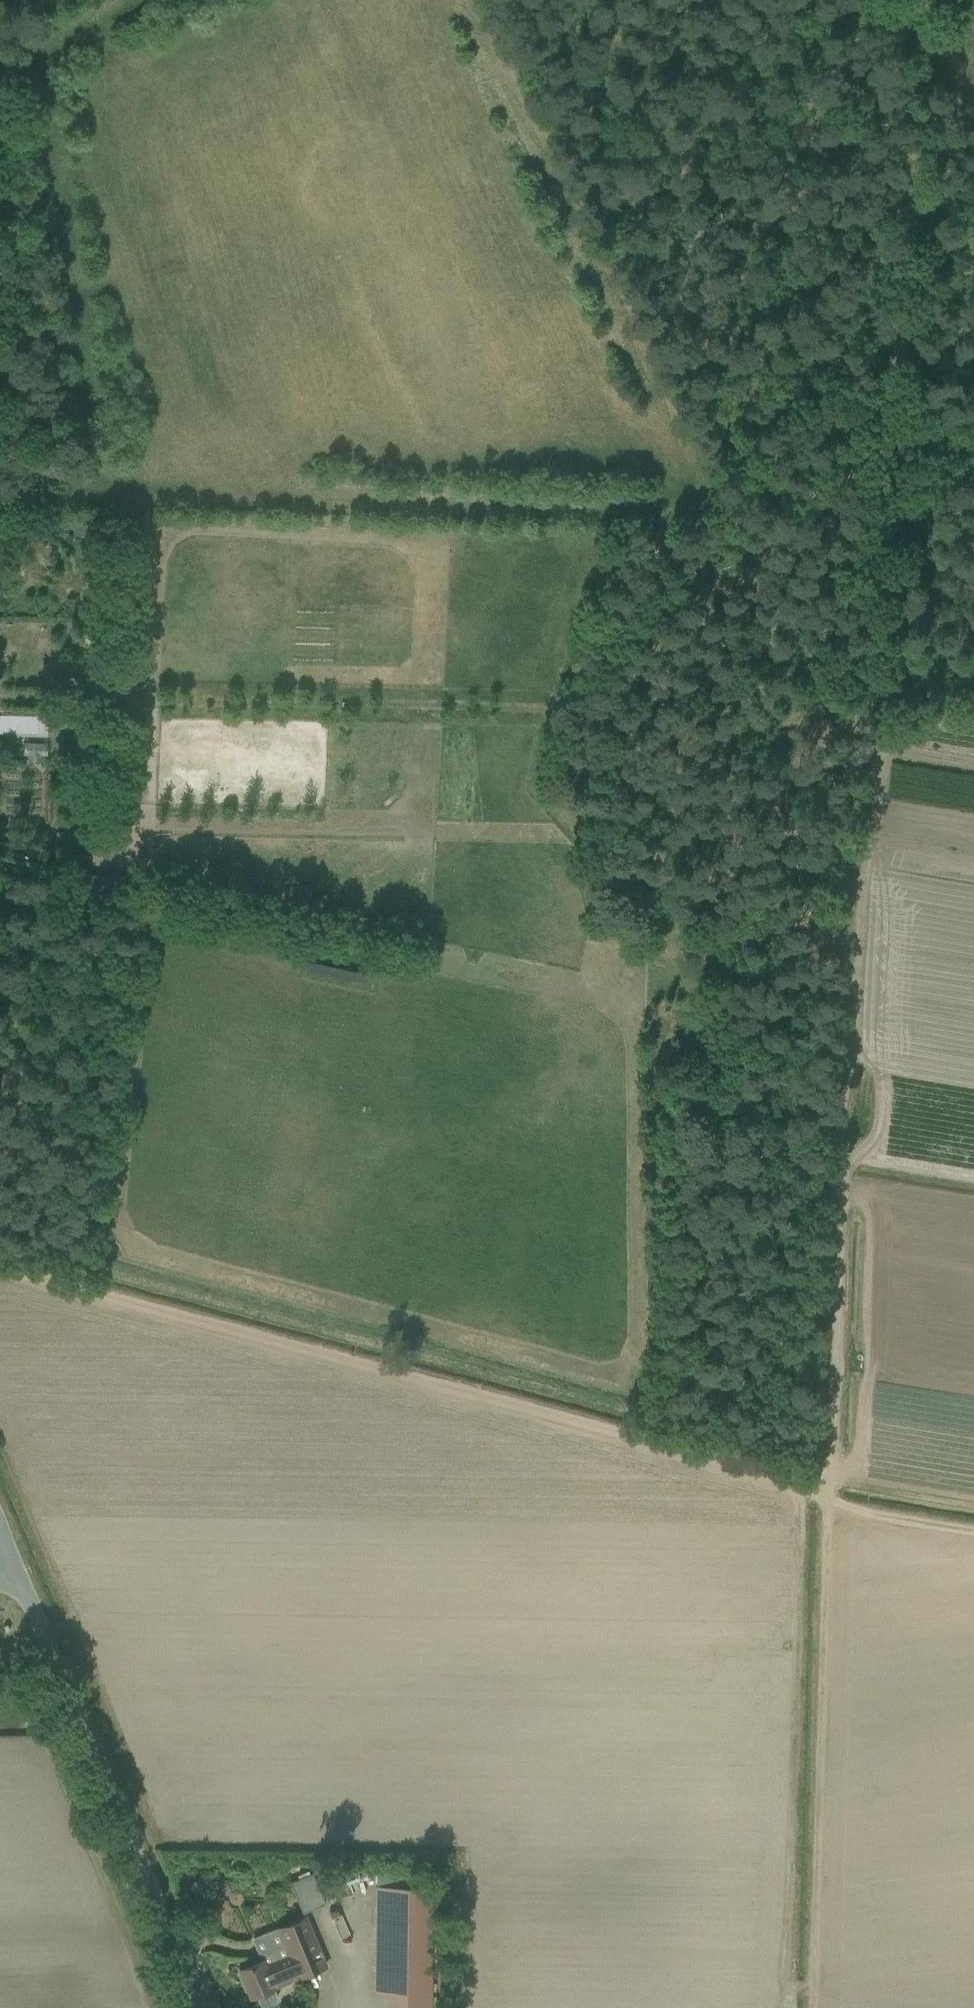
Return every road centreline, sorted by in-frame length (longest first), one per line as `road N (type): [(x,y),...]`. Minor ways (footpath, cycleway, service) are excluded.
road 1 (unclassified): [(202,2007),(81,1710),(15,1573)]

